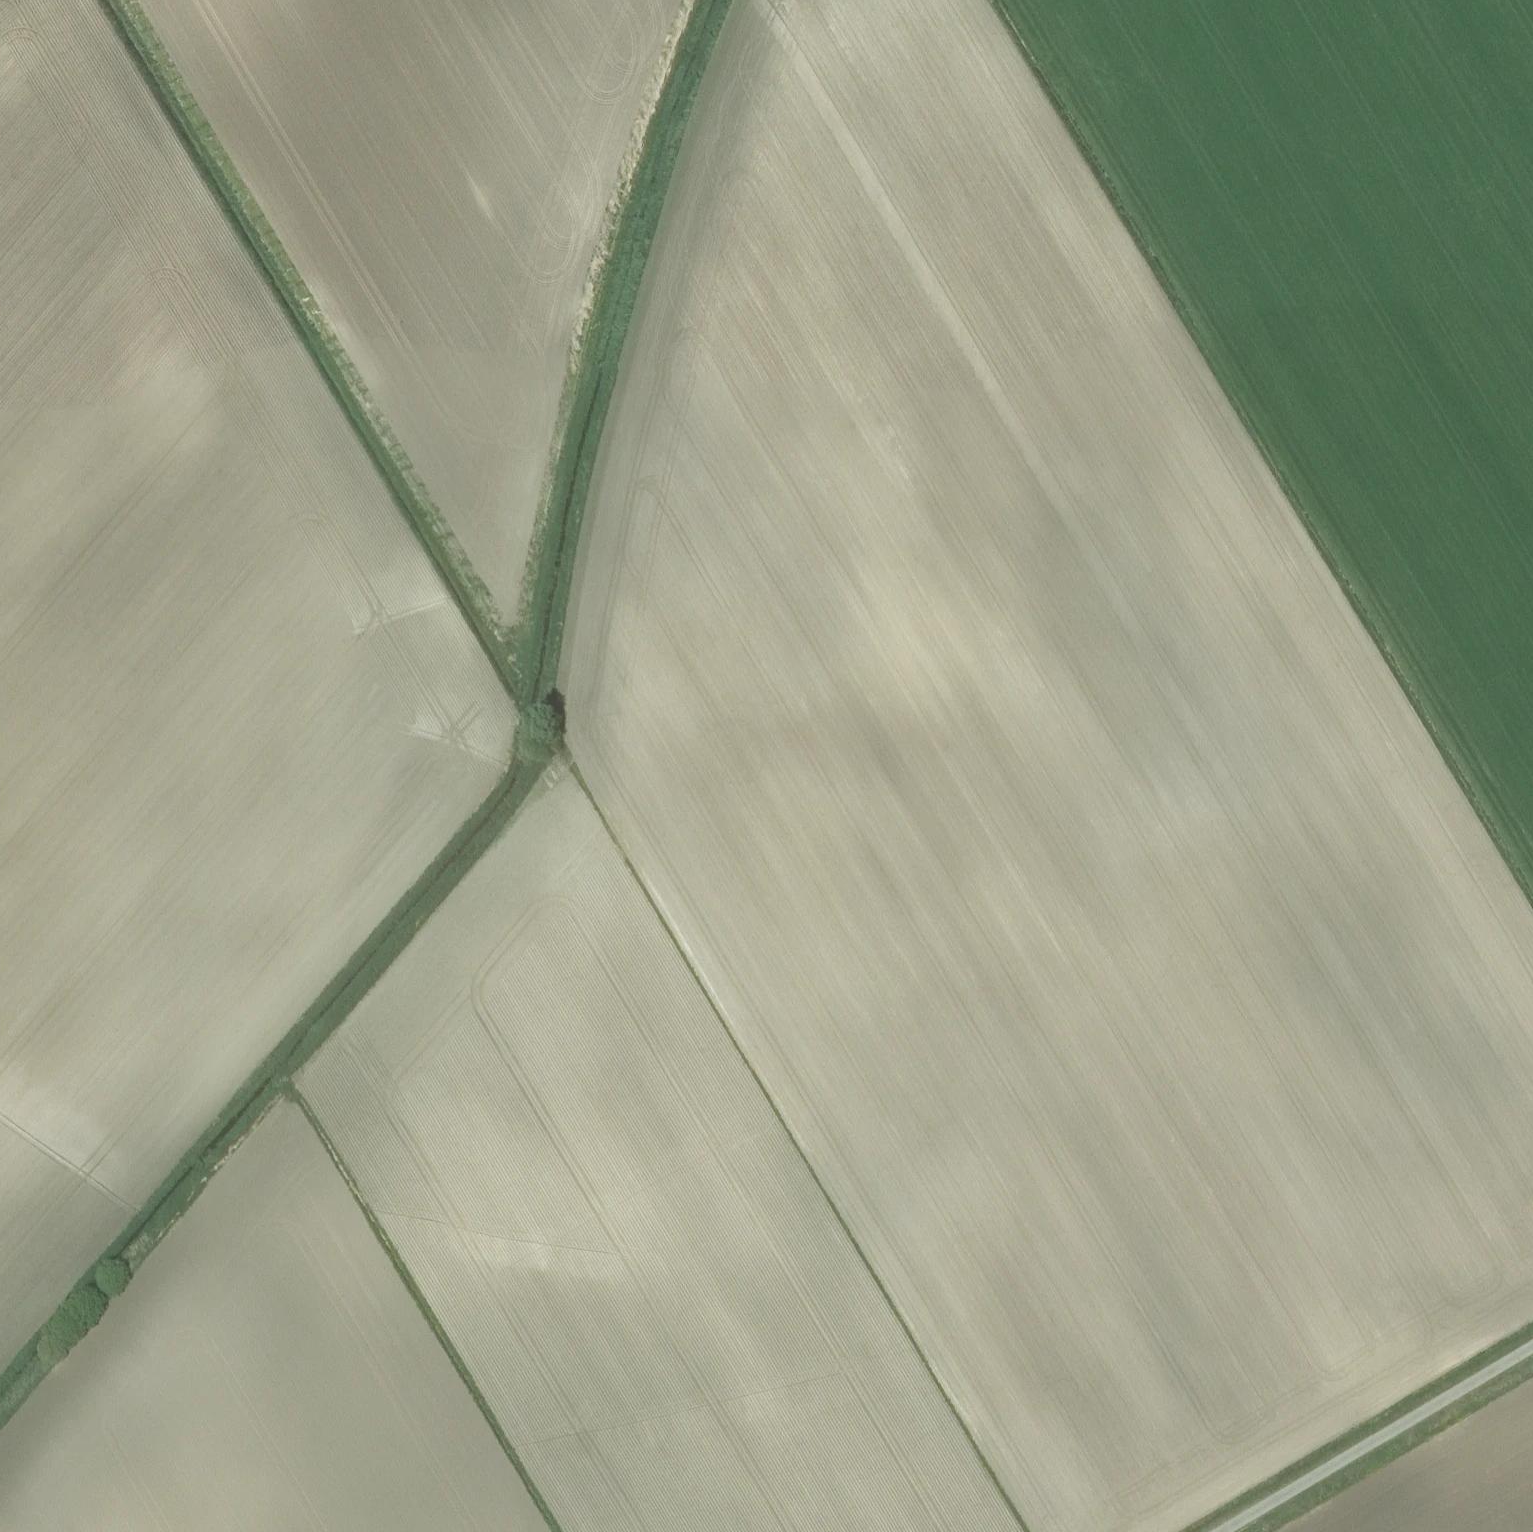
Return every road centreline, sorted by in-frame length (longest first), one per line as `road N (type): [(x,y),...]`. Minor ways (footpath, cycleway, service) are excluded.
road 1 (unclassified): [(1222,1531),(1532,1347)]

